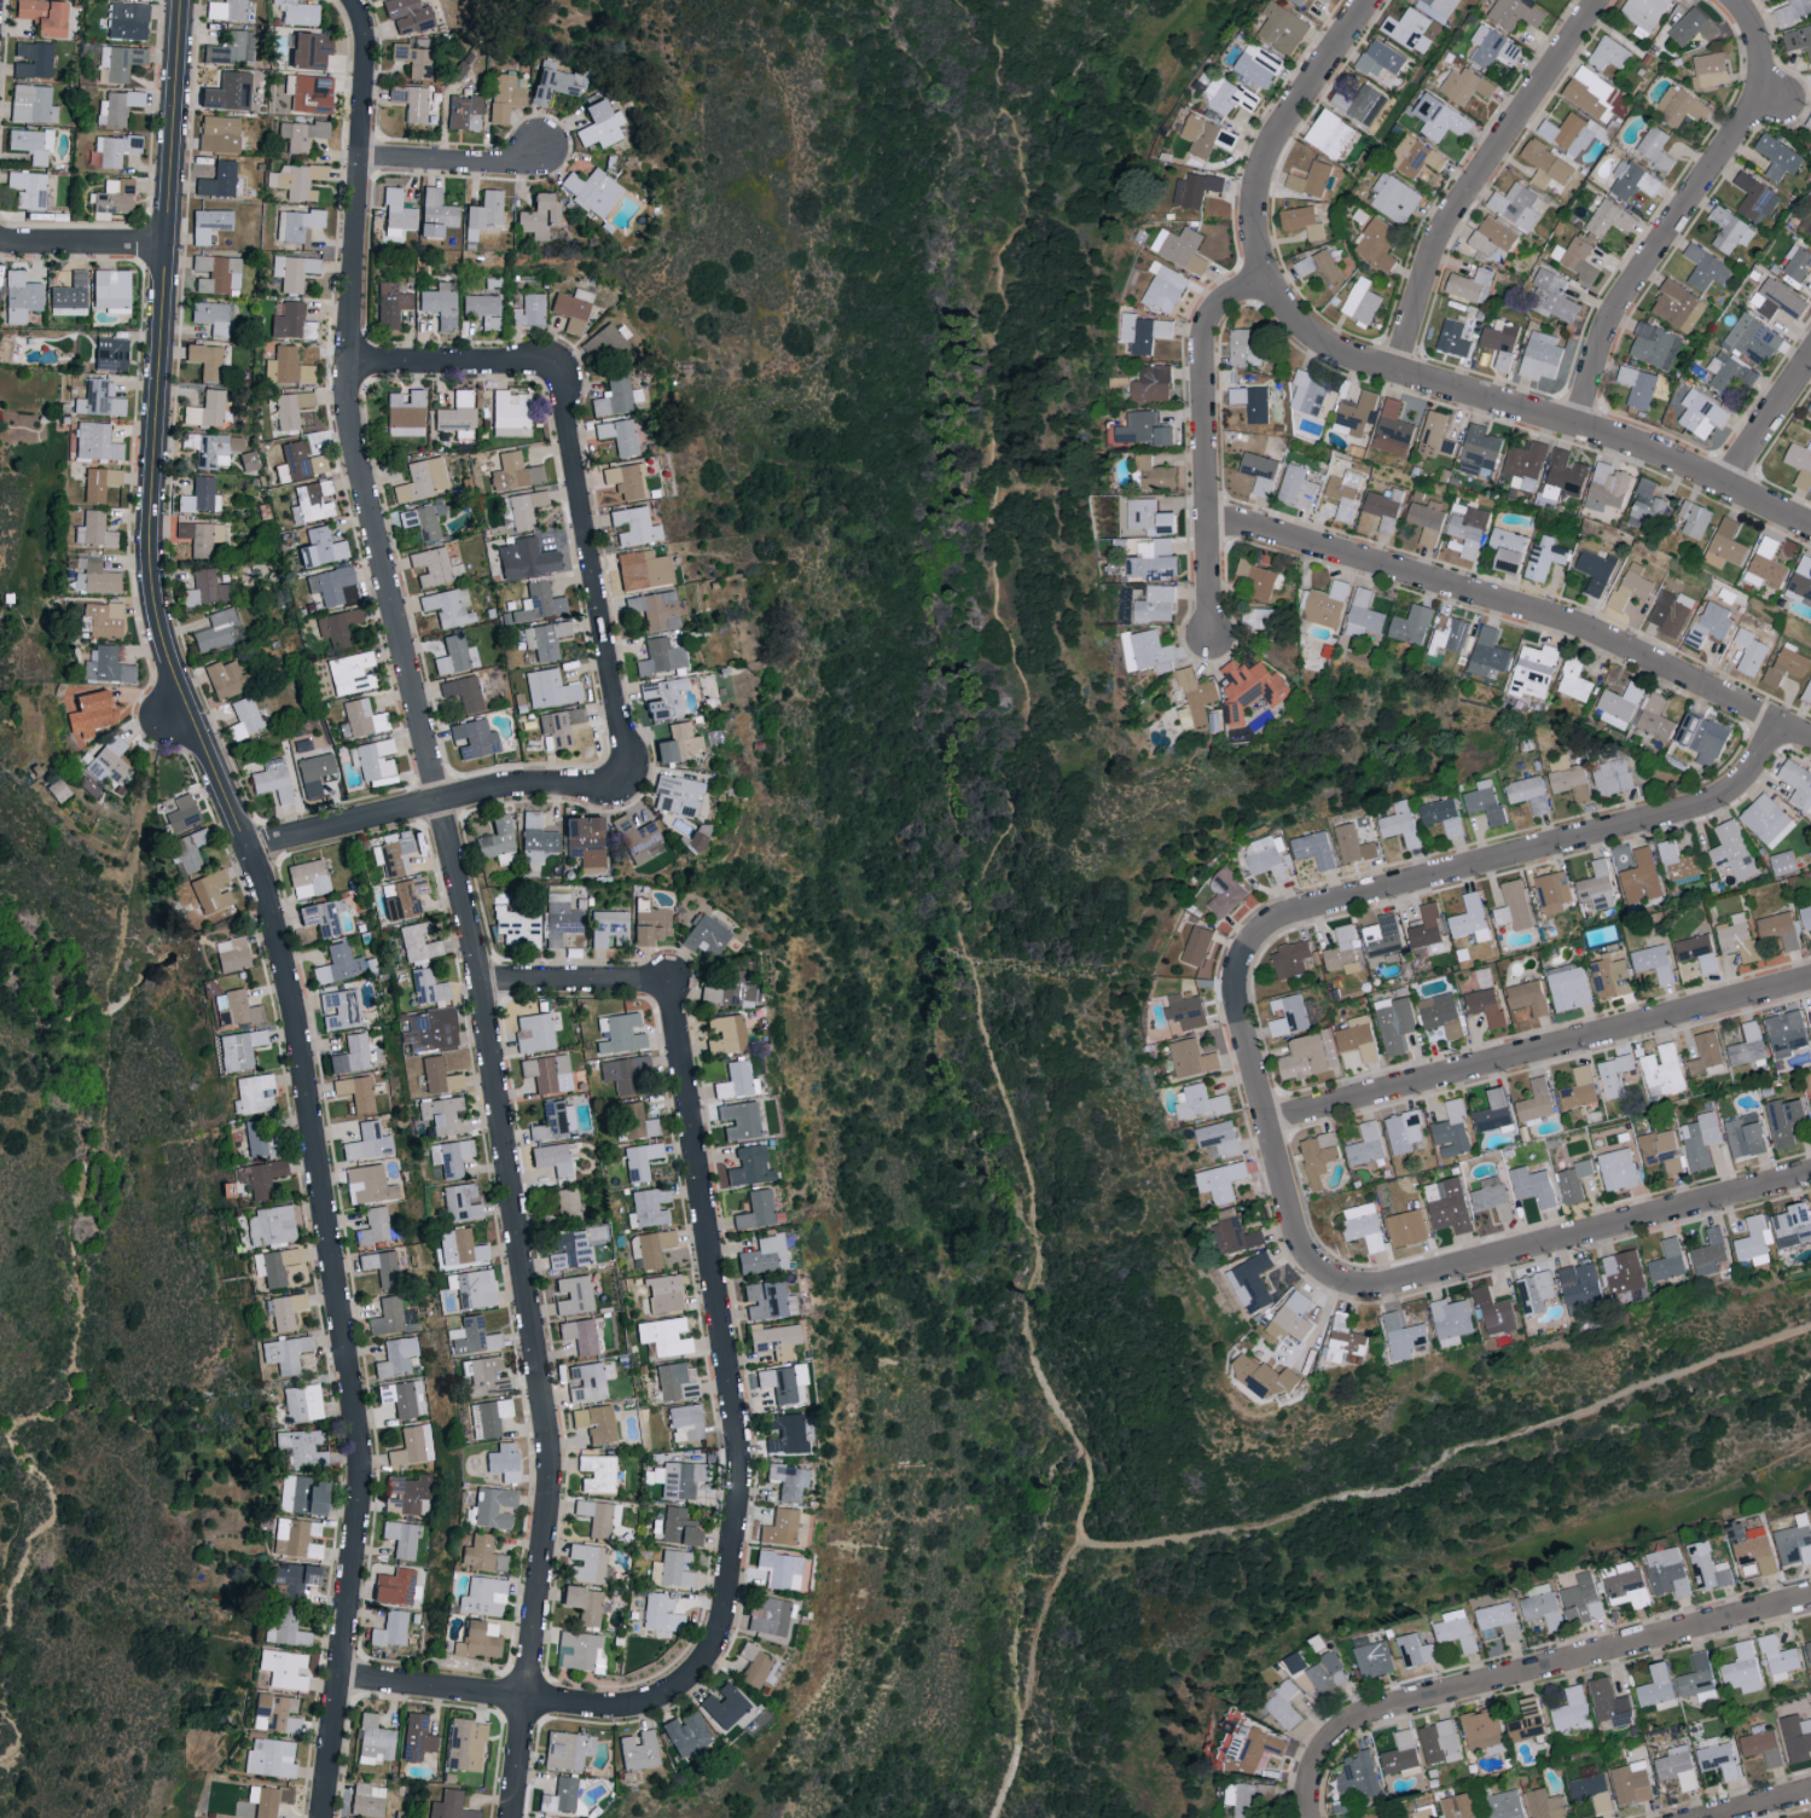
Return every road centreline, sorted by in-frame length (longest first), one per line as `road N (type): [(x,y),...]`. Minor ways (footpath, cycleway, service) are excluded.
road 1 (residential): [(324,1817),(362,1492),(360,1440),(271,917),(188,718),(152,596),(184,0)]
road 2 (residential): [(513,1817),(550,1446),(470,925),(348,395),(368,41),(366,17),(352,0)]
road 3 (track): [(1078,1540),(1150,1541),(1276,1518),(1327,1495),(1407,1483),(1429,1473),(1445,1451),(1810,1325)]
road 4 (residential): [(1810,743),(1571,626),(1207,518)]
road 5 (residential): [(1810,529),(1649,452),(1341,354),(1300,329),(1276,304),(1266,279)]
road 6 (residential): [(730,1586),(742,1448),(672,983)]
road 7 (residential): [(1308,1817),(1312,1767),(1348,1724),(1810,1603)]
road 8 (residential): [(1271,1123),(1810,981)]
road 9 (residential): [(1290,914),(1710,803),(1747,777),(1775,725)]
road 10 (residential): [(1579,428),(1616,308),(1754,99),(1759,56),(1743,14),(1728,0)]
road 11 (residential): [(339,1680),(611,1712),(656,1702),(706,1661),(725,1621),(730,1586)]
road 12 (residential): [(1365,1290),(1810,1174)]
road 13 (residential): [(1365,1290),(1312,1268),(1304,1254),(1238,1000),(1247,943),(1290,914)]
road 14 (residential): [(1397,371),(1443,228),(1599,0)]
road 15 (residential): [(628,763),(563,385),(541,366)]
road 16 (residential): [(246,853),(522,790),(606,796),(623,784),(628,763)]
road 17 (residential): [(1209,639),(1206,333),(1230,298),(1266,279)]
road 18 (residential): [(1266,279),(1254,244),(1254,185),(1371,0)]
road 19 (residential): [(478,983),(672,983)]
road 20 (residential): [(352,366),(541,366)]
road 21 (residential): [(362,158),(535,156)]
road 22 (residential): [(6,245),(169,246)]
road 23 (residential): [(1725,487),(1810,359)]

